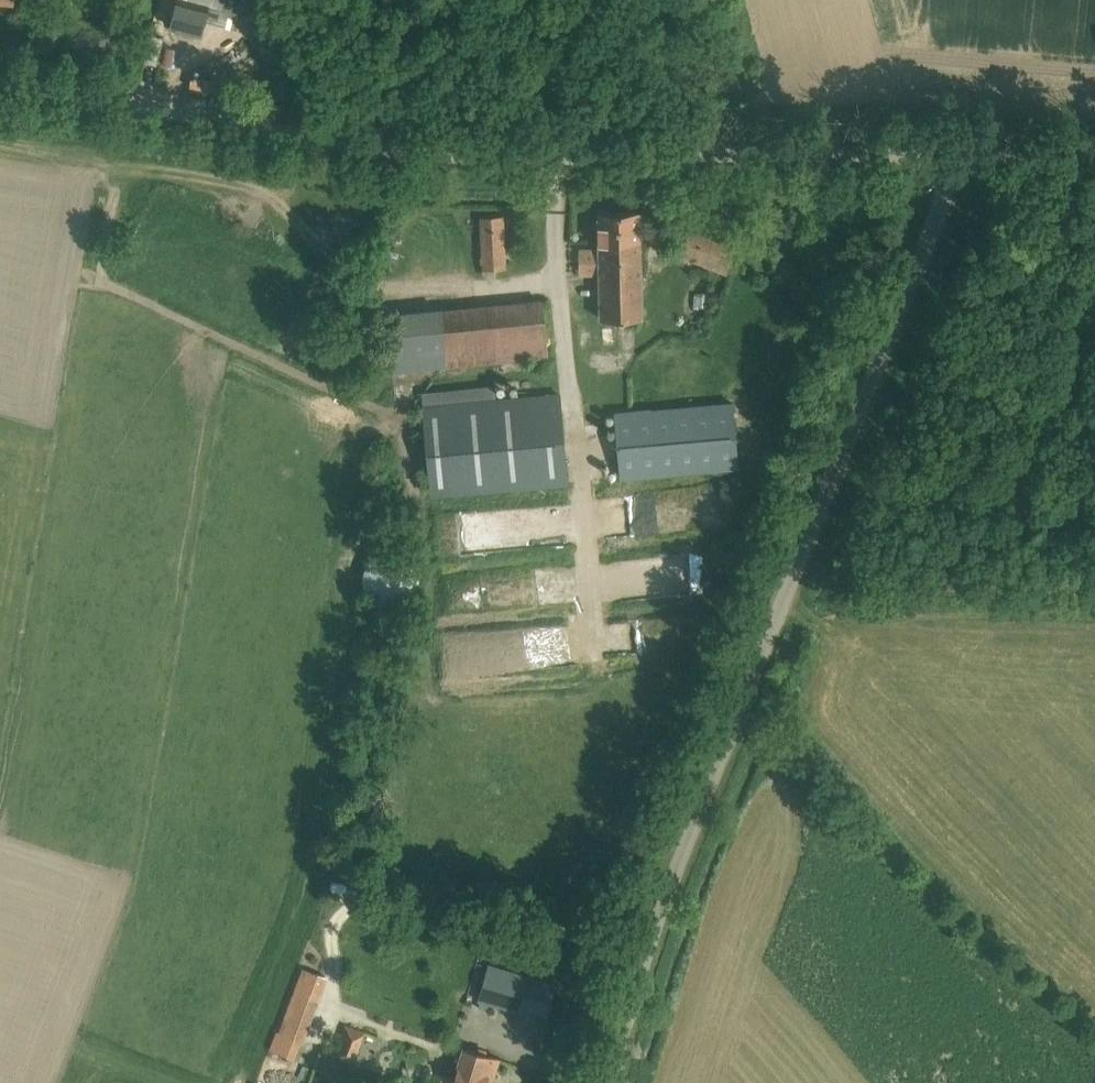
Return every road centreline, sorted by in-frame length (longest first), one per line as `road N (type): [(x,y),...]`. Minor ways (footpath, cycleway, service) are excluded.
road 1 (unclassified): [(609,1082),(664,907),(962,166)]
road 2 (unclassified): [(962,166),(407,164),(0,90)]
road 3 (track): [(746,711),(887,873),(1094,1057)]
road 4 (unclassified): [(1094,170),(962,166)]

